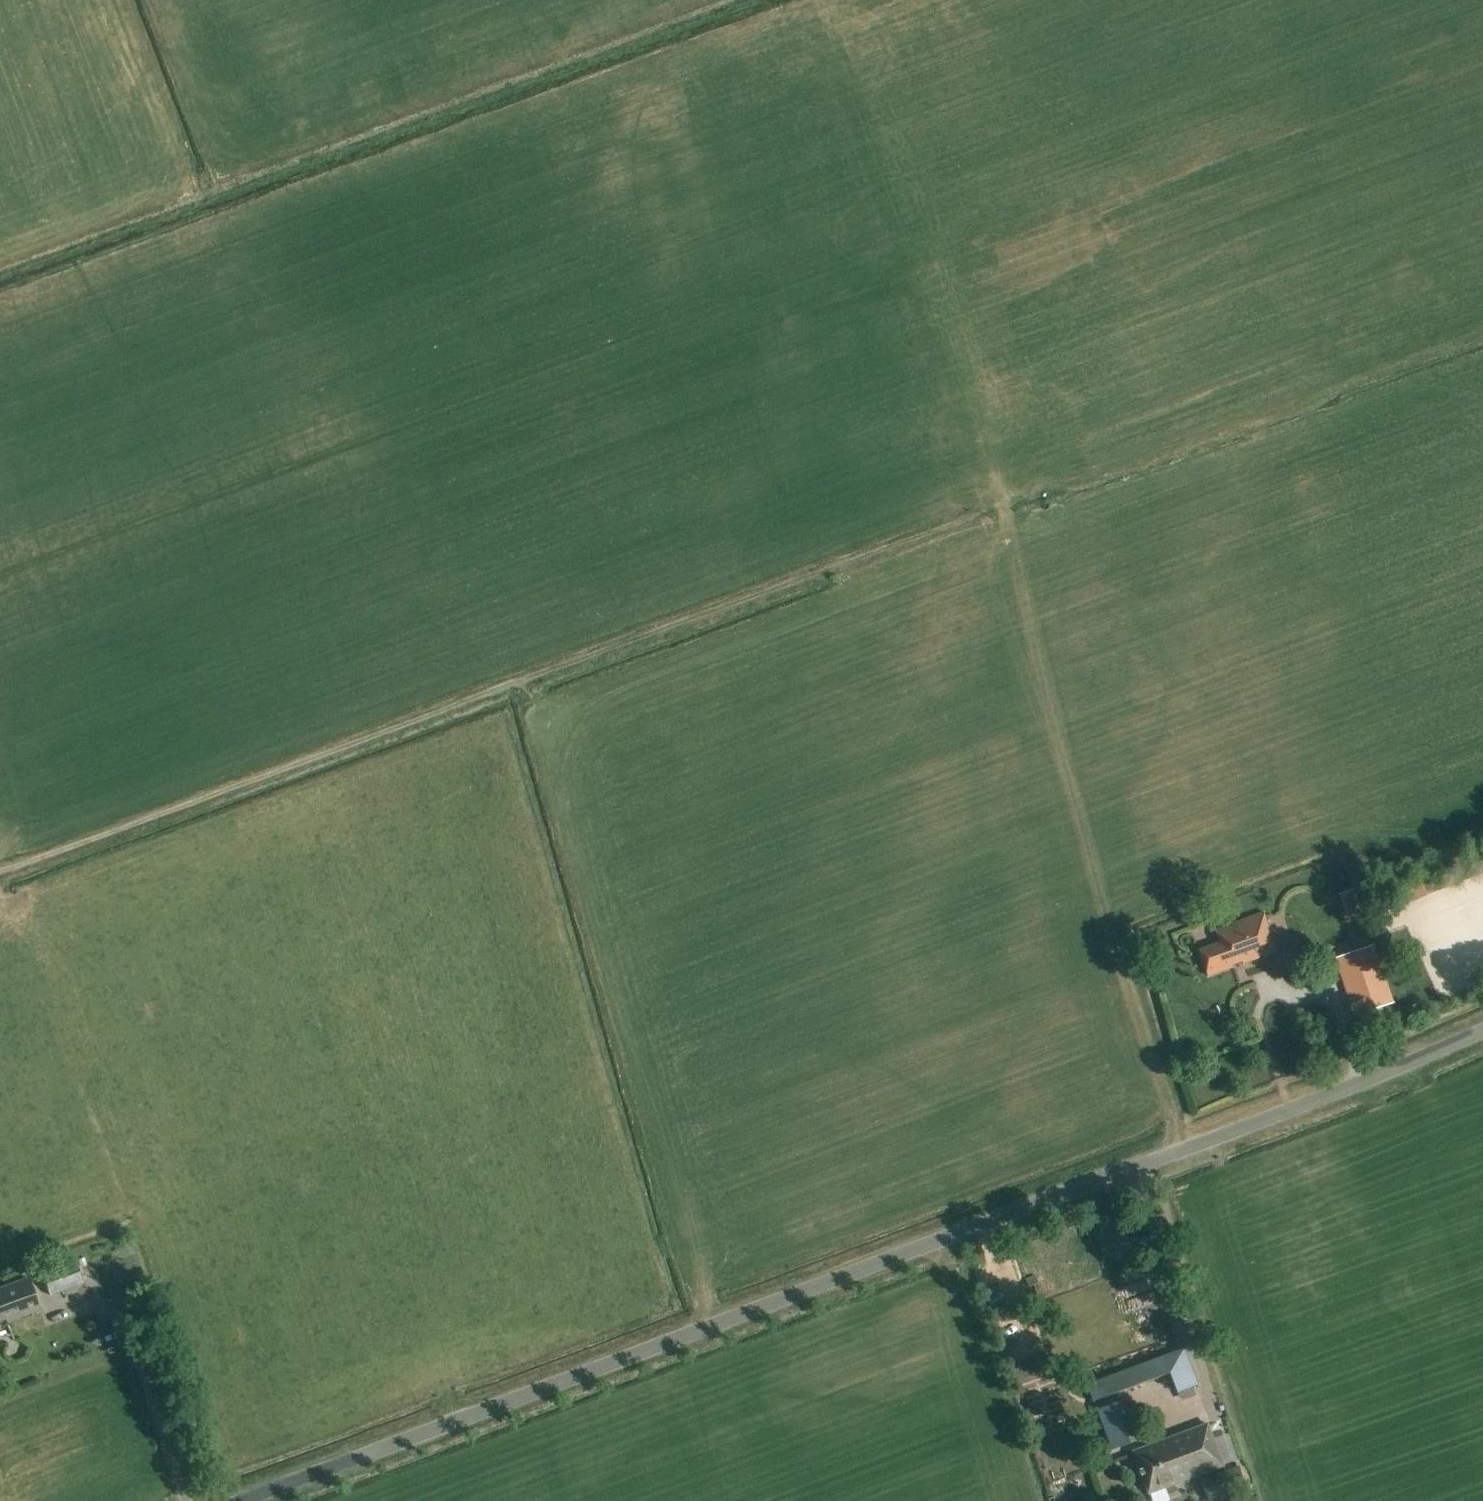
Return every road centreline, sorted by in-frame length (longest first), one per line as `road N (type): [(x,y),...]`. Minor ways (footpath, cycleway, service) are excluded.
road 1 (unclassified): [(238,1500),(1482,1032)]

